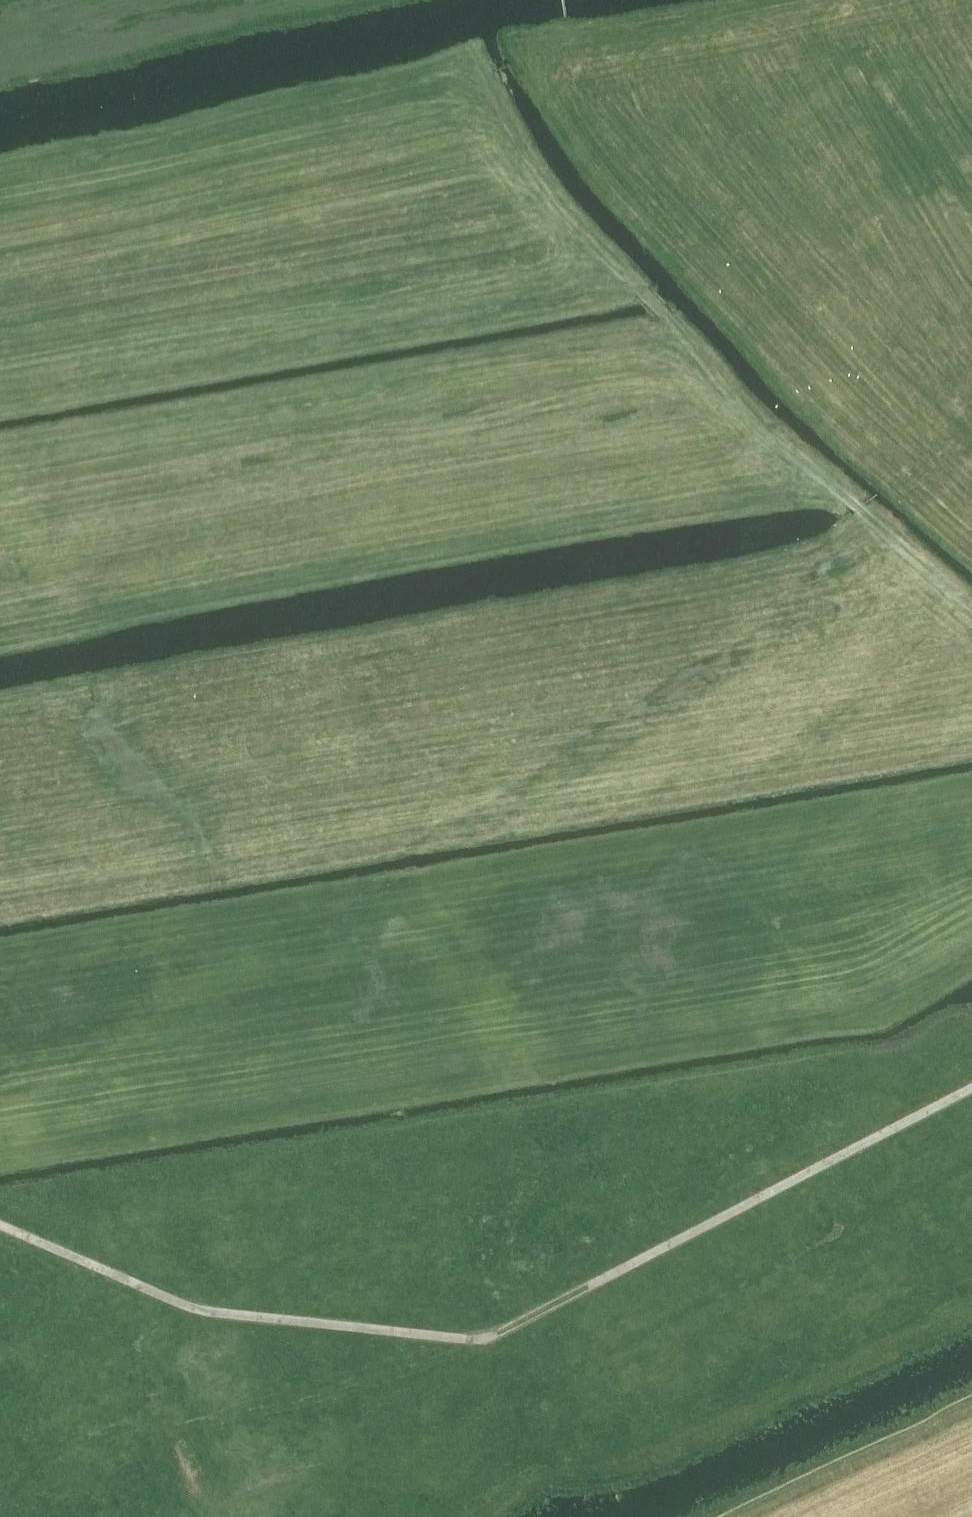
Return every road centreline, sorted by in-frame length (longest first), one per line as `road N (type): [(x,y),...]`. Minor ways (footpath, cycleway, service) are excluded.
road 1 (track): [(0,1227),(190,1316),(490,1340),(971,1091)]

